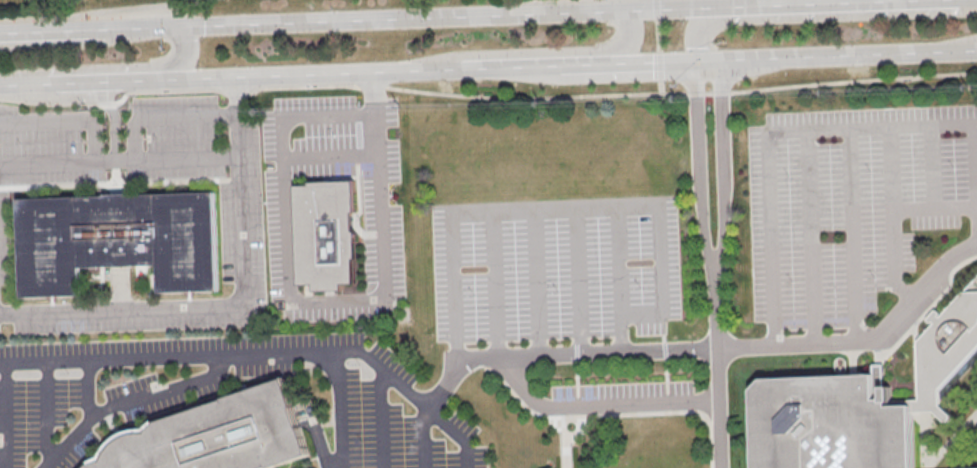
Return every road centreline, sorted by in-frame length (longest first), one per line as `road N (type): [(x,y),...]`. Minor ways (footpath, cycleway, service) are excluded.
road 1 (secondary): [(720,6),(162,24)]
road 2 (secondary): [(159,79),(451,69)]
road 3 (secondary): [(694,63),(976,51)]
road 4 (secondary): [(904,0),(720,6)]
road 5 (secondary): [(162,24),(0,32)]
road 6 (secondary): [(33,84),(159,79)]
road 7 (secondary): [(451,69),(574,67)]

